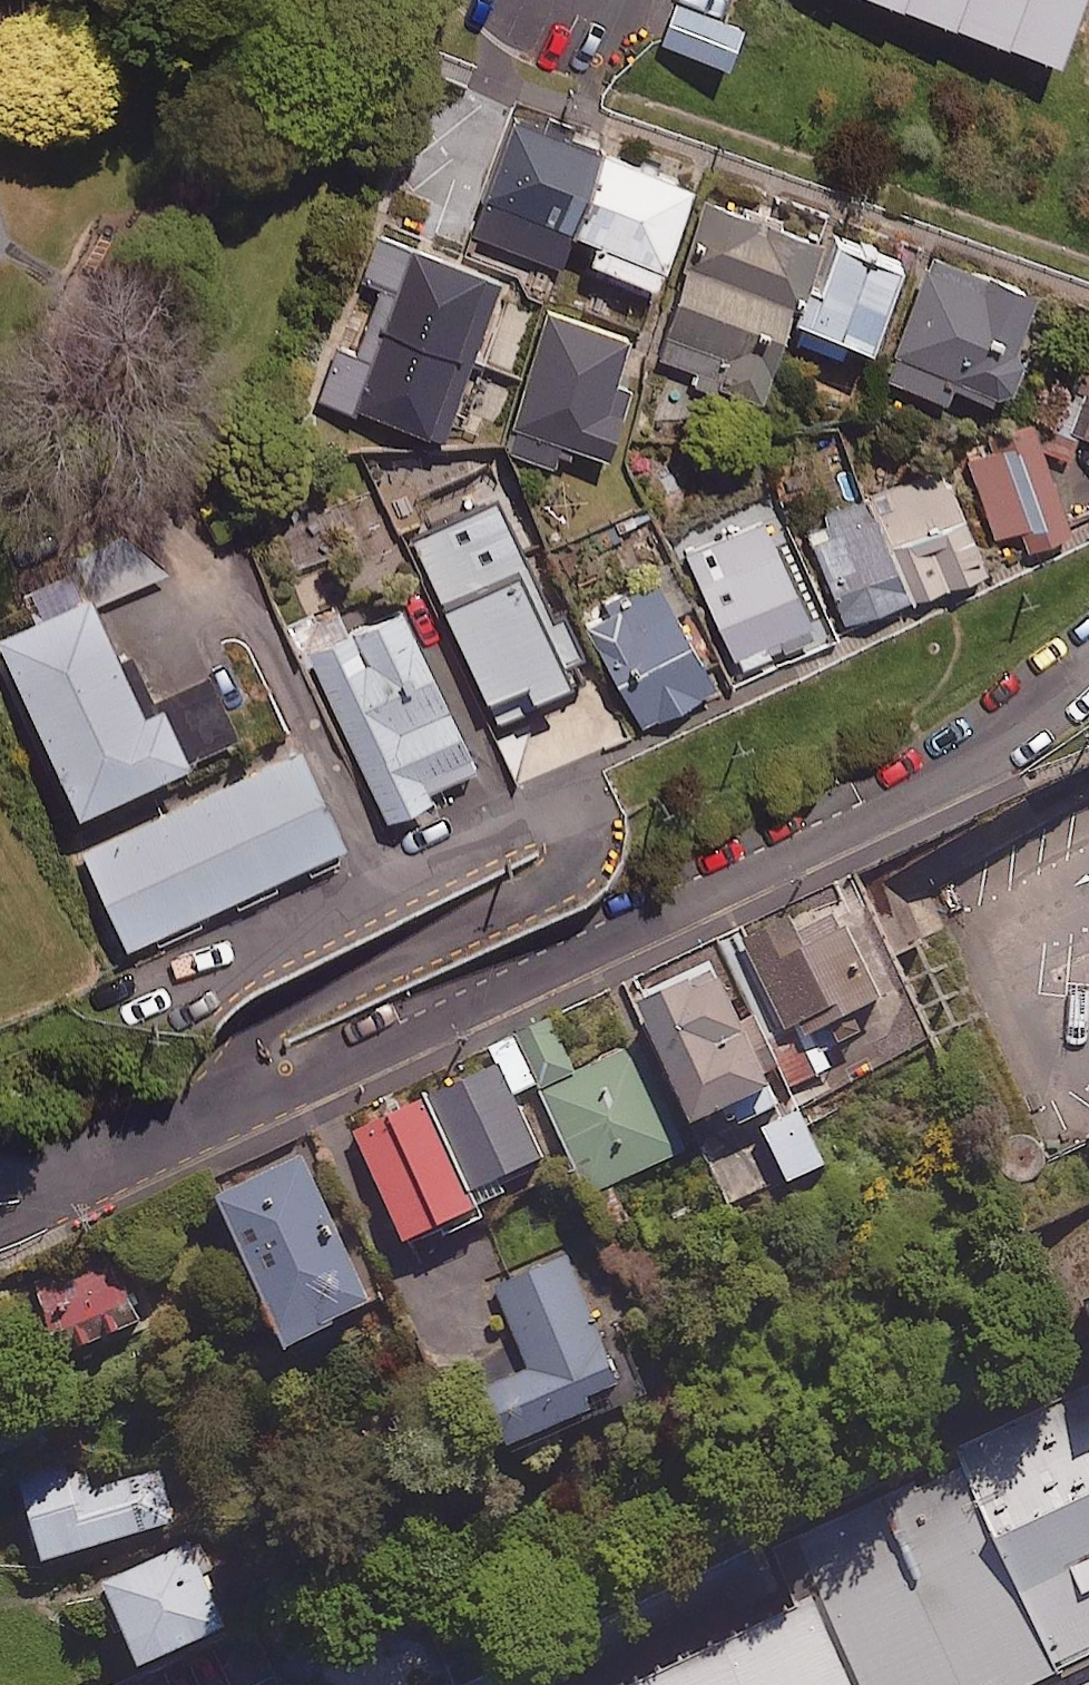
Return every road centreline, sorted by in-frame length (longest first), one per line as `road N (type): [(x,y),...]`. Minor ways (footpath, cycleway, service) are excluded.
road 1 (residential): [(87,1188),(997,760),(1088,677)]

